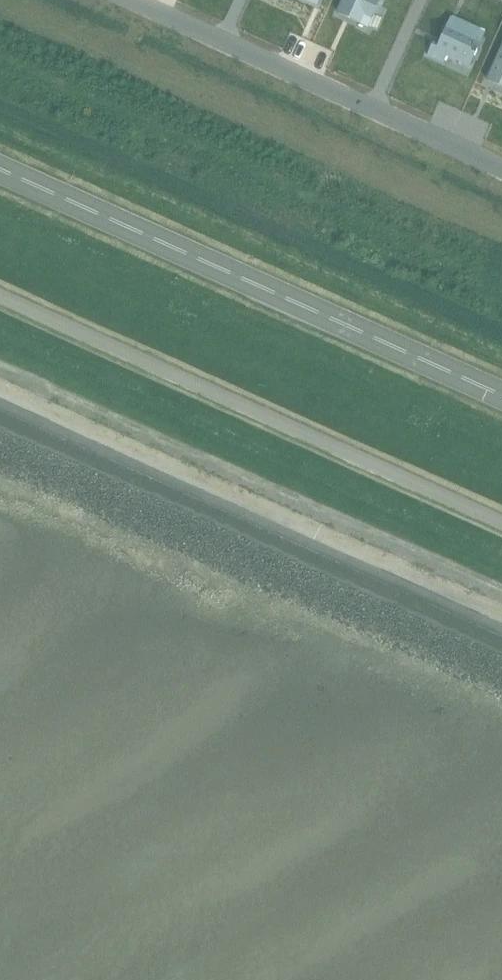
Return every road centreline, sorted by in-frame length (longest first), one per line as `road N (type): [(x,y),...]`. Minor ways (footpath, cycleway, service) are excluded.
road 1 (unclassified): [(501,510),(0,283)]
road 2 (trunk): [(501,392),(0,166)]

